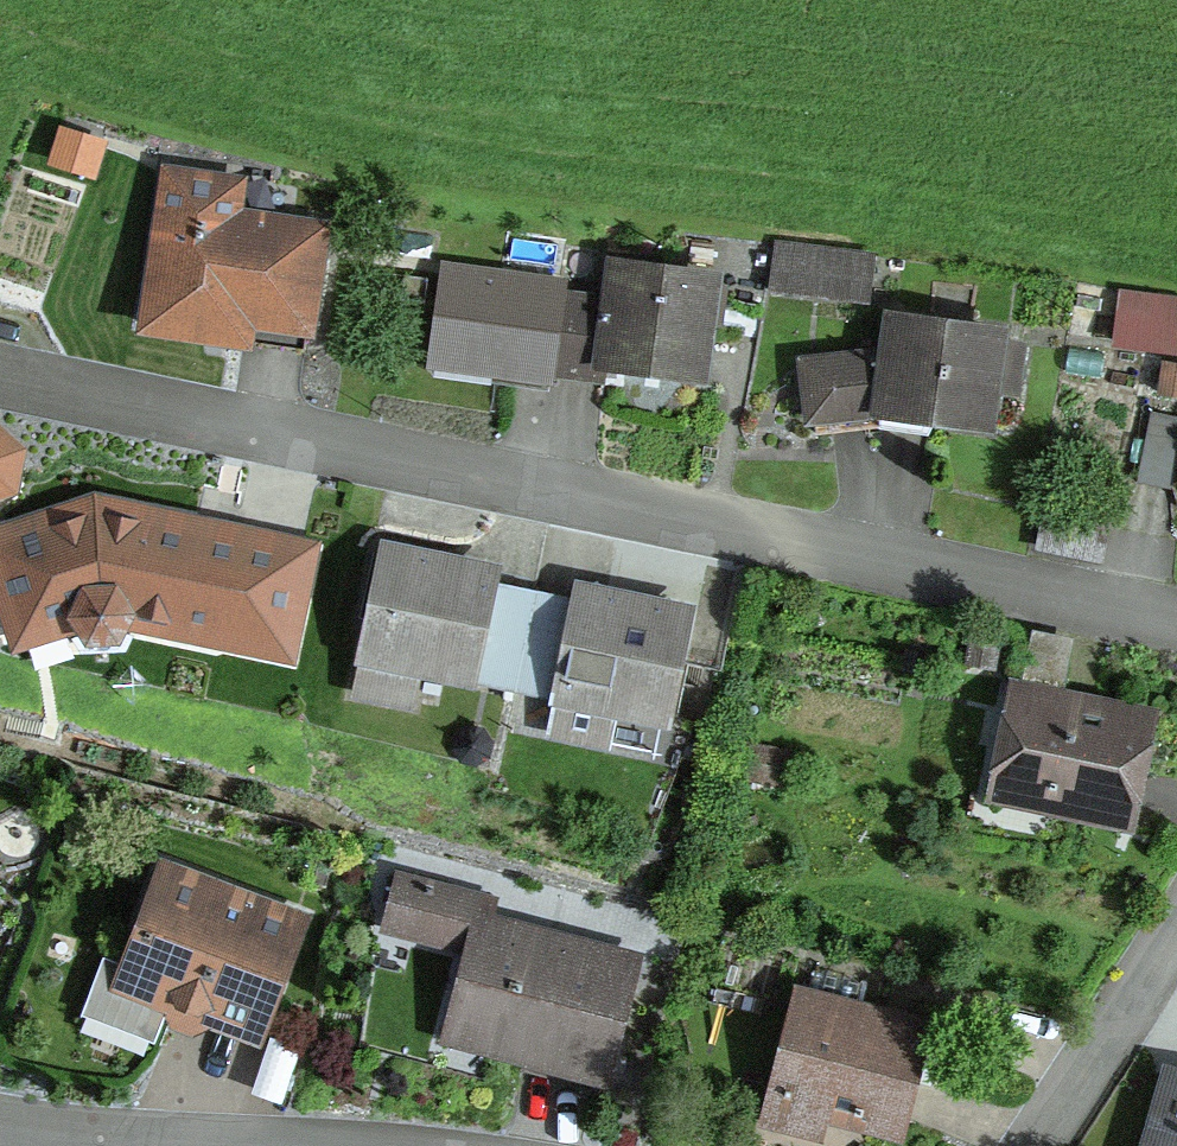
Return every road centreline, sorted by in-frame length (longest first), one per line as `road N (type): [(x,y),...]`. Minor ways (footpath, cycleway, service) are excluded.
road 1 (residential): [(1176,626),(0,382)]
road 2 (residential): [(1176,925),(1034,1145)]
road 3 (residential): [(223,1145),(0,1123)]

